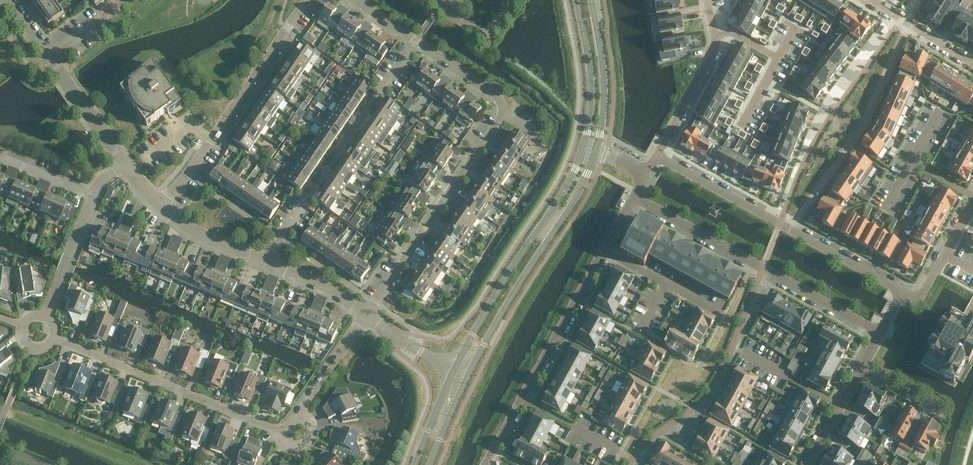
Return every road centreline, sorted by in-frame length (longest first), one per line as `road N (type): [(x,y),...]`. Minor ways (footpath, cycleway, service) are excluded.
road 1 (residential): [(416,41),(501,100),(505,113),(366,315)]
road 2 (residential): [(901,291),(656,155)]
road 3 (residential): [(634,200),(880,331)]
road 4 (residential): [(265,262),(416,41)]
road 5 (secondary): [(469,378),(596,151)]
road 6 (secondary): [(584,147),(455,369)]
road 7 (residential): [(159,206),(307,0)]
road 8 (residential): [(605,251),(486,464)]
road 9 (residential): [(274,429),(54,339)]
road 10 (residential): [(708,0),(716,47),(656,155)]
road 11 (secondary): [(596,151),(605,74),(591,0)]
road 12 (secondary): [(577,0),(592,82),(584,147)]
road 13 (residential): [(605,251),(724,316)]
road 14 (residential): [(124,167),(48,57)]
road 15 (residential): [(44,315),(97,195)]
road 16 (residential): [(901,291),(924,293),(972,203)]
road 17 (residential): [(265,262),(176,223),(159,206)]

